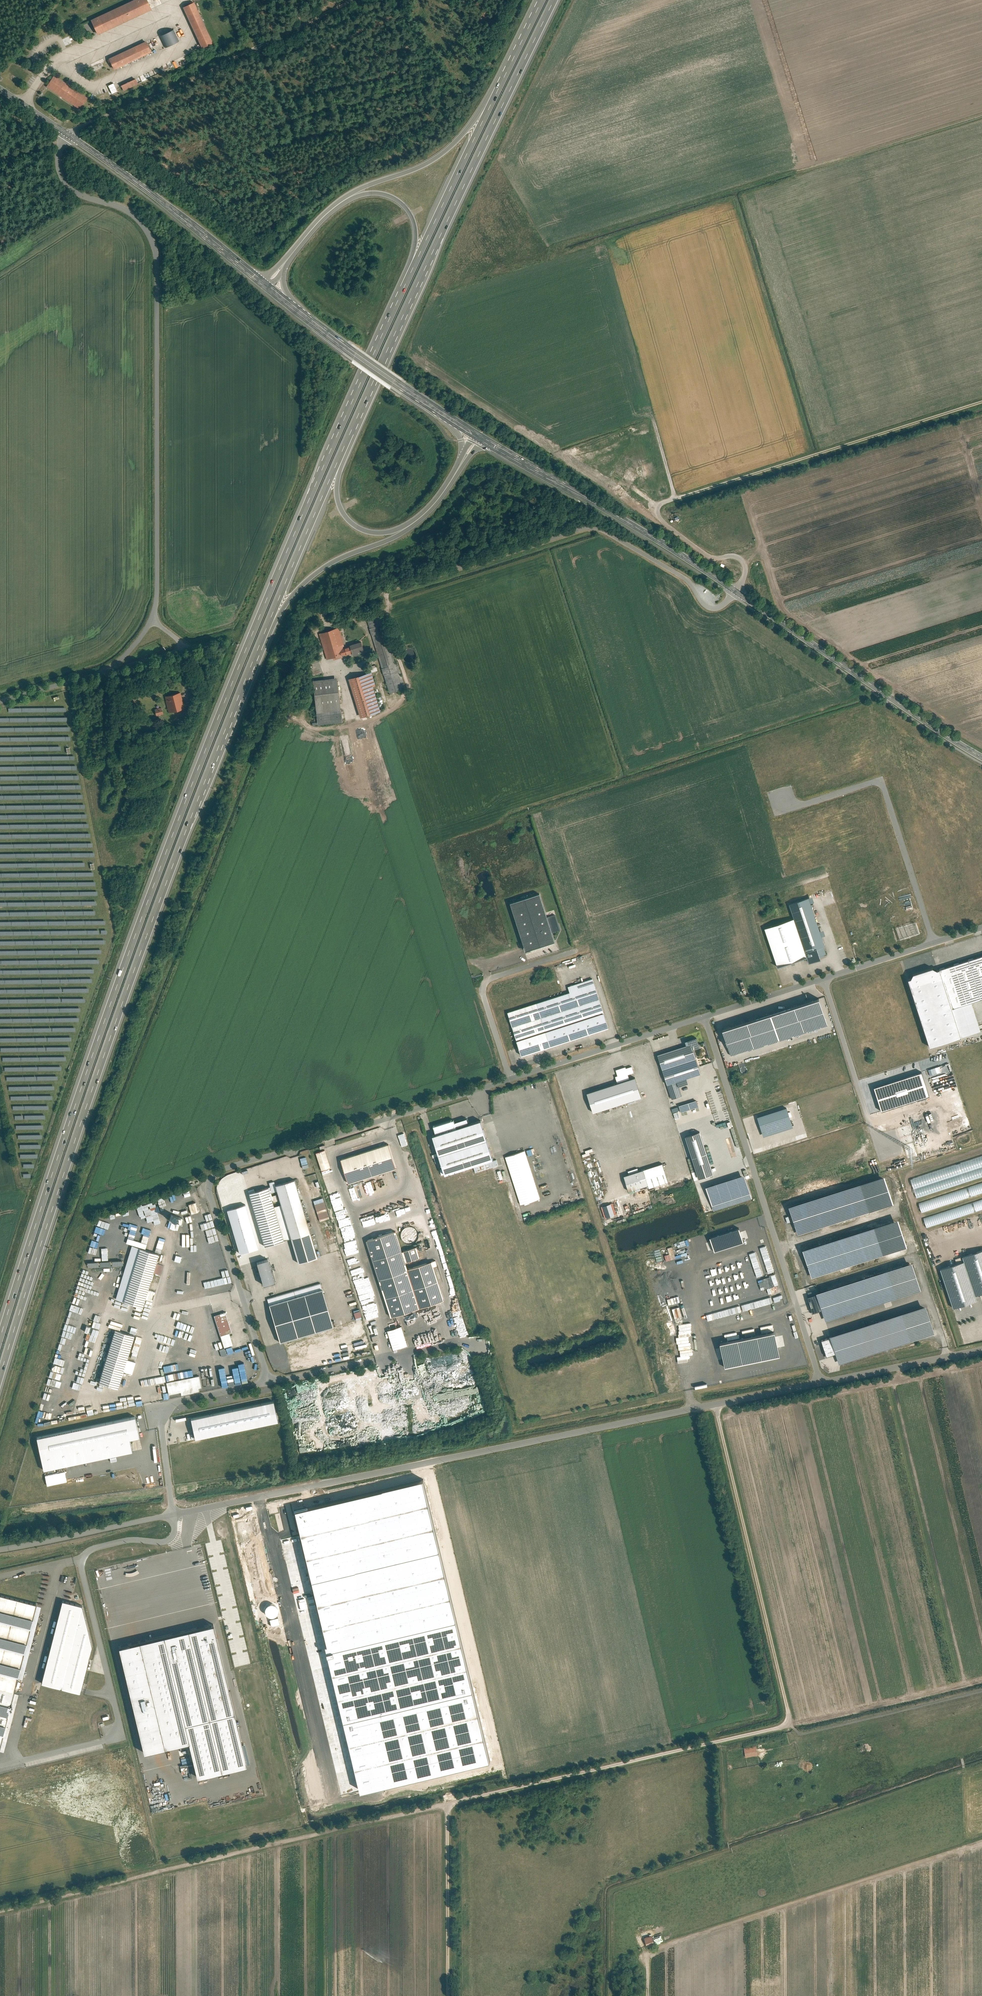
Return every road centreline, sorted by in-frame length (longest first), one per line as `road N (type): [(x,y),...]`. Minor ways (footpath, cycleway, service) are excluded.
road 1 (motorway): [(392,312),(176,826),(63,1139),(0,1341)]
road 2 (motorway): [(0,1377),(132,976),(252,664)]
road 3 (residential): [(65,138),(58,166),(71,190),(131,213),(153,242),(160,585),(153,620),(105,671),(0,701)]
road 4 (residential): [(828,1382),(172,1515)]
road 5 (track): [(449,1995),(447,1803),(793,1724)]
road 6 (residential): [(510,1079),(239,1163),(208,1182),(270,1380)]
road 7 (unclassified): [(981,401),(660,504),(657,514),(703,552),(743,561),(735,591)]
road 8 (track): [(447,1803),(0,1910)]
road 9 (unclassified): [(735,591),(711,606),(686,579),(600,528),(584,527),(326,611)]
road 10 (motorway): [(252,664),(432,253)]
road 11 (motorway): [(462,455),(442,490),(396,530),(361,529),(343,513),(340,469),(424,288),(432,253)]
road 12 (residential): [(704,1017),(828,1382)]
road 13 (motorway): [(252,664),(301,587),(330,562),(416,523),(480,437)]
road 14 (track): [(793,1724),(718,1405)]
road 15 (motorway): [(504,78),(445,152),(345,197),(266,283)]
road 16 (track): [(348,0),(68,135)]
road 17 (residential): [(104,1741),(117,1719),(80,1559),(133,1539),(162,1542),(174,1528),(172,1515)]
road 18 (secondary): [(735,591),(480,437)]
road 19 (secondary): [(981,756),(735,591)]
road 20 (motorway): [(272,288),(326,217),(358,196),(385,195),(407,209),(416,238),(392,312)]
road 21 (motorway): [(432,253),(554,0)]
road 22 (motorway): [(504,78),(392,312)]
road 23 (tertiary): [(266,283),(68,135)]
road 24 (residential): [(270,1380),(160,1409),(172,1515)]
road 25 (secondary): [(448,416),(272,288)]
road 26 (residential): [(479,1344),(270,1380)]
road 27 (residential): [(704,1017),(510,1079)]
road 28 (residential): [(823,978),(873,1132),(891,1144)]
road 29 (track): [(981,117),(808,172)]
road 30 (residential): [(172,1515),(0,1547)]
road 31 (residential): [(981,927),(823,978)]
road 32 (residential): [(981,1350),(828,1382)]
road 33 (residential): [(823,978),(704,1017)]
road 34 (track): [(105,671),(178,649),(178,638),(153,620)]

